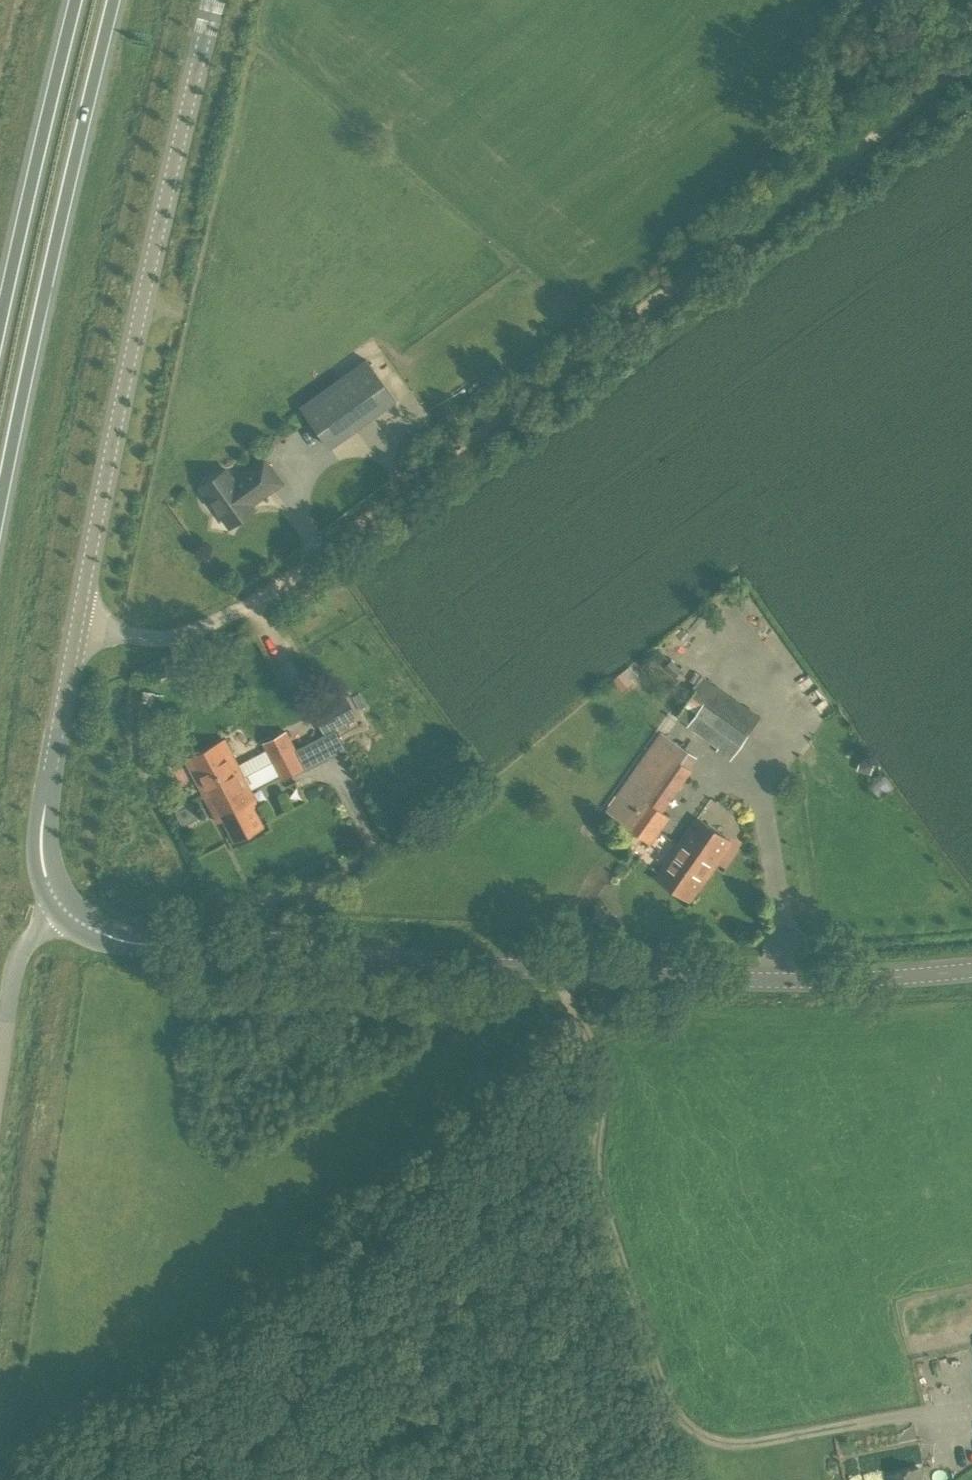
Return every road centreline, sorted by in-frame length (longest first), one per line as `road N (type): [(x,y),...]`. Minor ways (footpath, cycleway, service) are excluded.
road 1 (track): [(78,634),(175,633),(254,601),(971,61)]
road 2 (secondary): [(215,0),(131,356),(39,851),(53,921)]
road 3 (secondary): [(53,921),(91,938),(791,980),(971,970)]
road 4 (trunk): [(0,518),(115,0)]
road 5 (trunk): [(78,0),(0,315)]
road 6 (unclassified): [(53,921),(19,959),(0,1067)]

